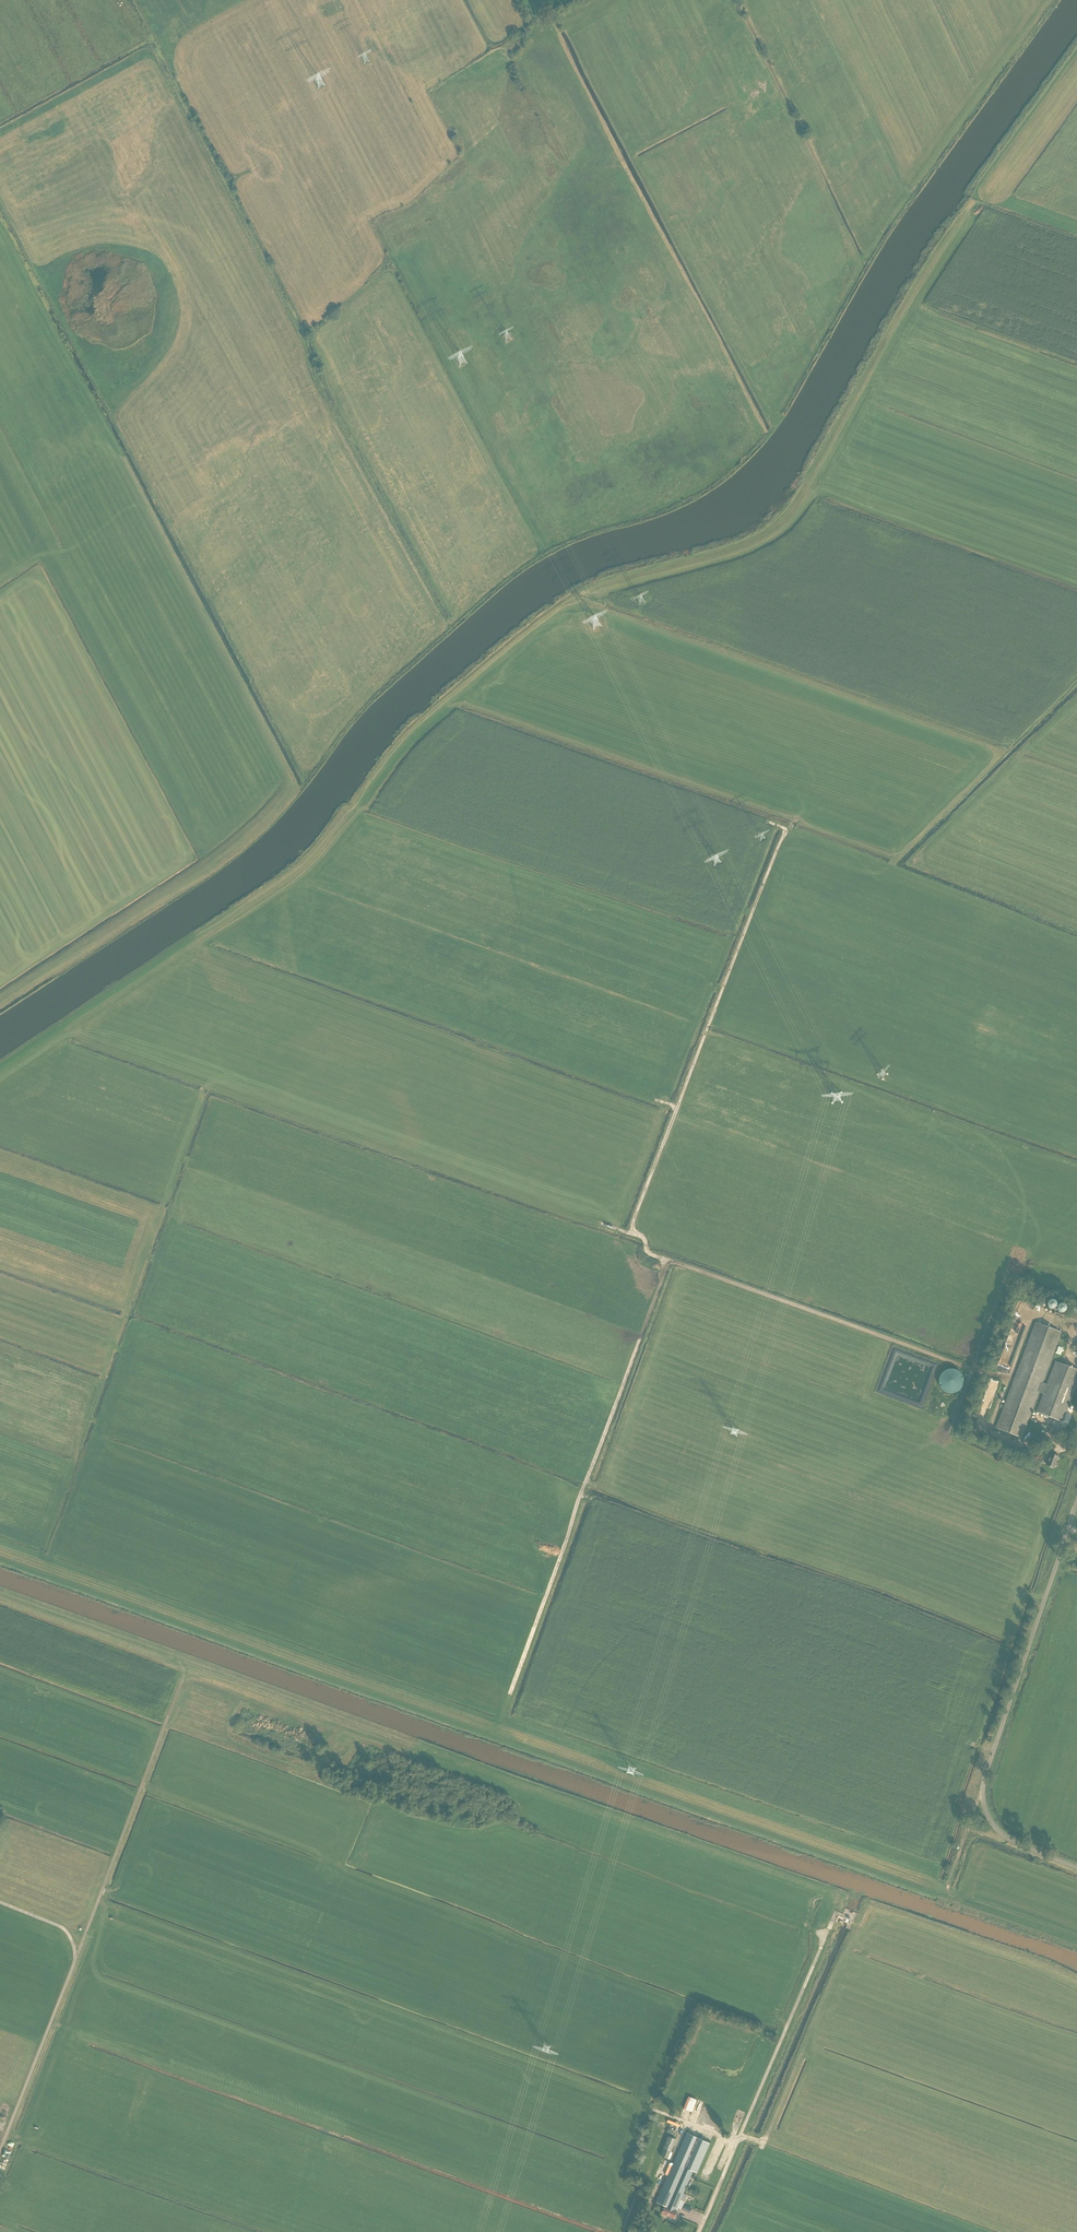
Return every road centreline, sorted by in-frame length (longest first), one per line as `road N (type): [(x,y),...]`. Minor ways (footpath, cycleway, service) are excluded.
road 1 (track): [(73,1959),(184,1675),(179,1660),(0,1596)]
road 2 (unclassified): [(1076,1869),(1005,1838),(985,1810),(983,1791),(1076,1506)]
road 3 (unclassified): [(699,2231),(831,1927)]
road 4 (unclassified): [(0,2144),(74,1950),(61,1929),(0,1903)]

